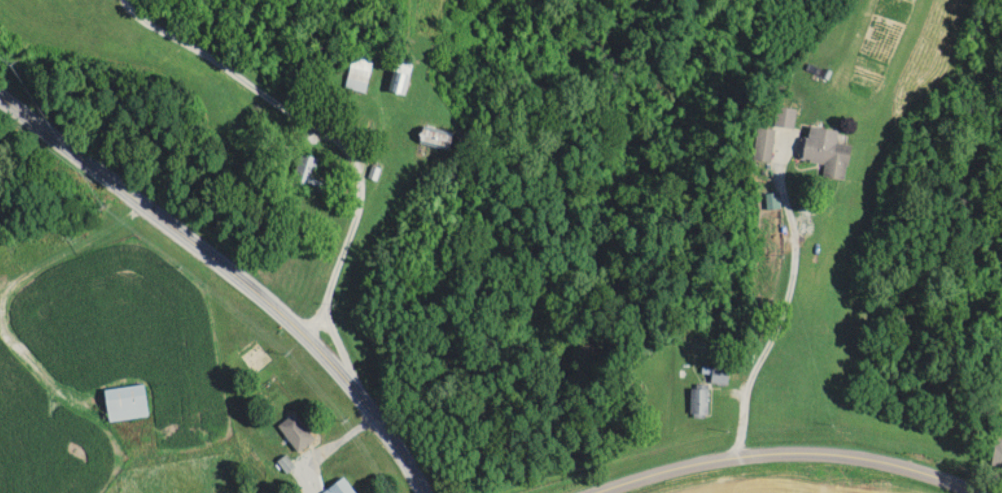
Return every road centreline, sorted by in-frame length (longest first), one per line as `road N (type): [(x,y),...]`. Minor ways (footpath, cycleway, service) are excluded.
road 1 (secondary): [(421,492),(396,446),(305,336),(0,100)]
road 2 (tertiary): [(996,492),(938,471),(809,443),(714,449),(561,492)]

